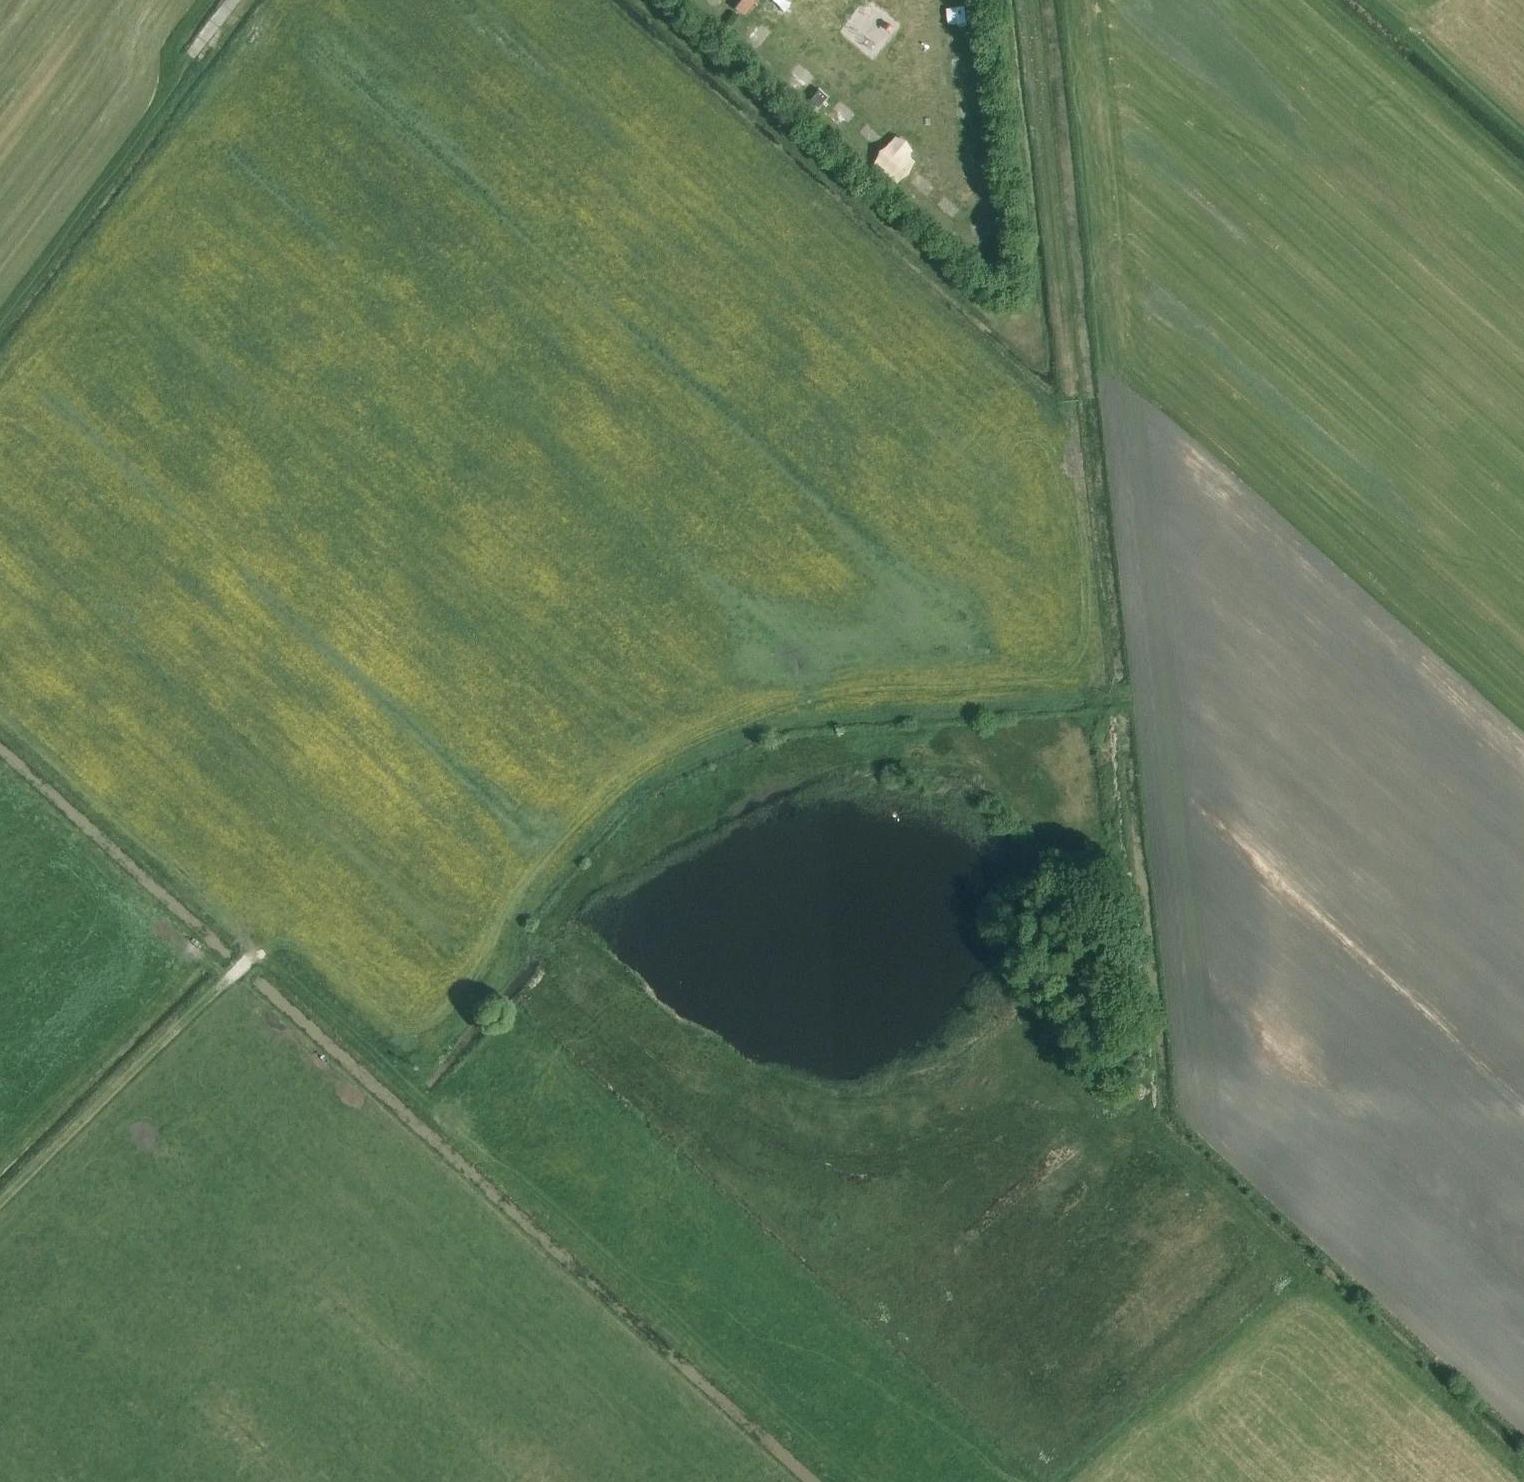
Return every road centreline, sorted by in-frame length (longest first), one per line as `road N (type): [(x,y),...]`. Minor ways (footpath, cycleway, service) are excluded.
road 1 (track): [(0,1200),(243,958)]

